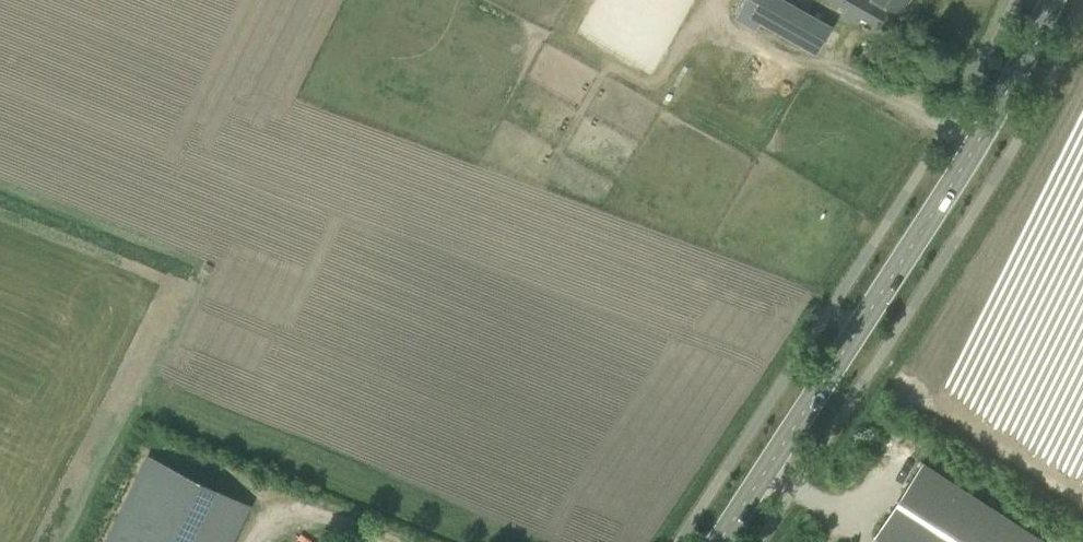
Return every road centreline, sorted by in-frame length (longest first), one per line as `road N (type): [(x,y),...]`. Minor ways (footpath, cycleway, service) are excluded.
road 1 (secondary): [(718,541),(921,243),(1057,0)]

